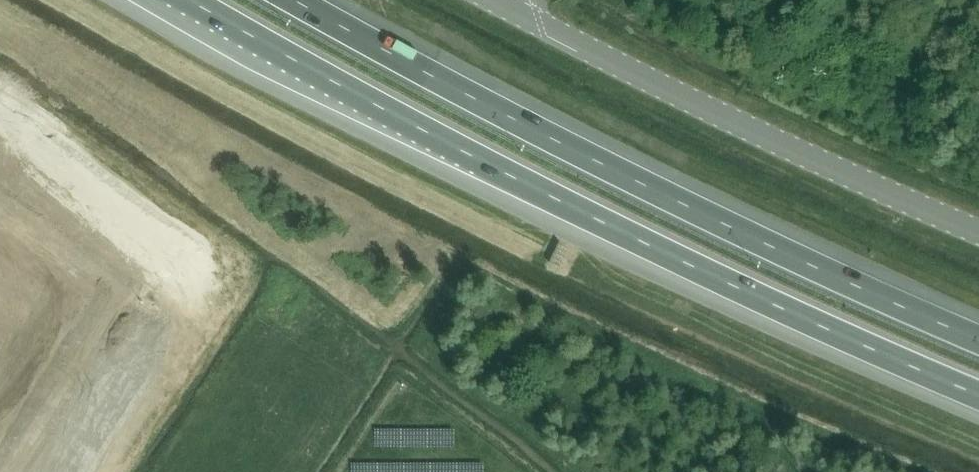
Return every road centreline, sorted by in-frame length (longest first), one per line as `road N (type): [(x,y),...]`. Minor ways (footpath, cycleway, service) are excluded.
road 1 (motorway): [(190,0),(611,228),(978,395)]
road 2 (motorway): [(978,341),(578,153),(295,0)]
road 3 (unclassified): [(978,231),(737,124),(501,0)]

